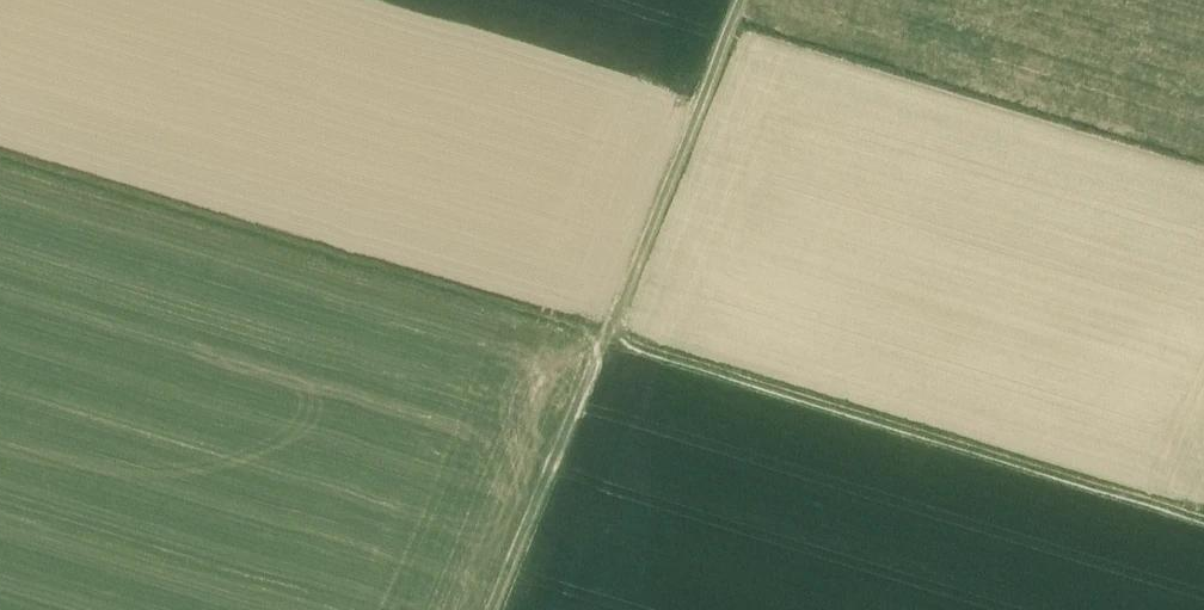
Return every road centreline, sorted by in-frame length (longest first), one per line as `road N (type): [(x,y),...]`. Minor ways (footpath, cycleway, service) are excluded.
road 1 (track): [(1203,523),(0,166)]
road 2 (track): [(497,609),(745,0)]

